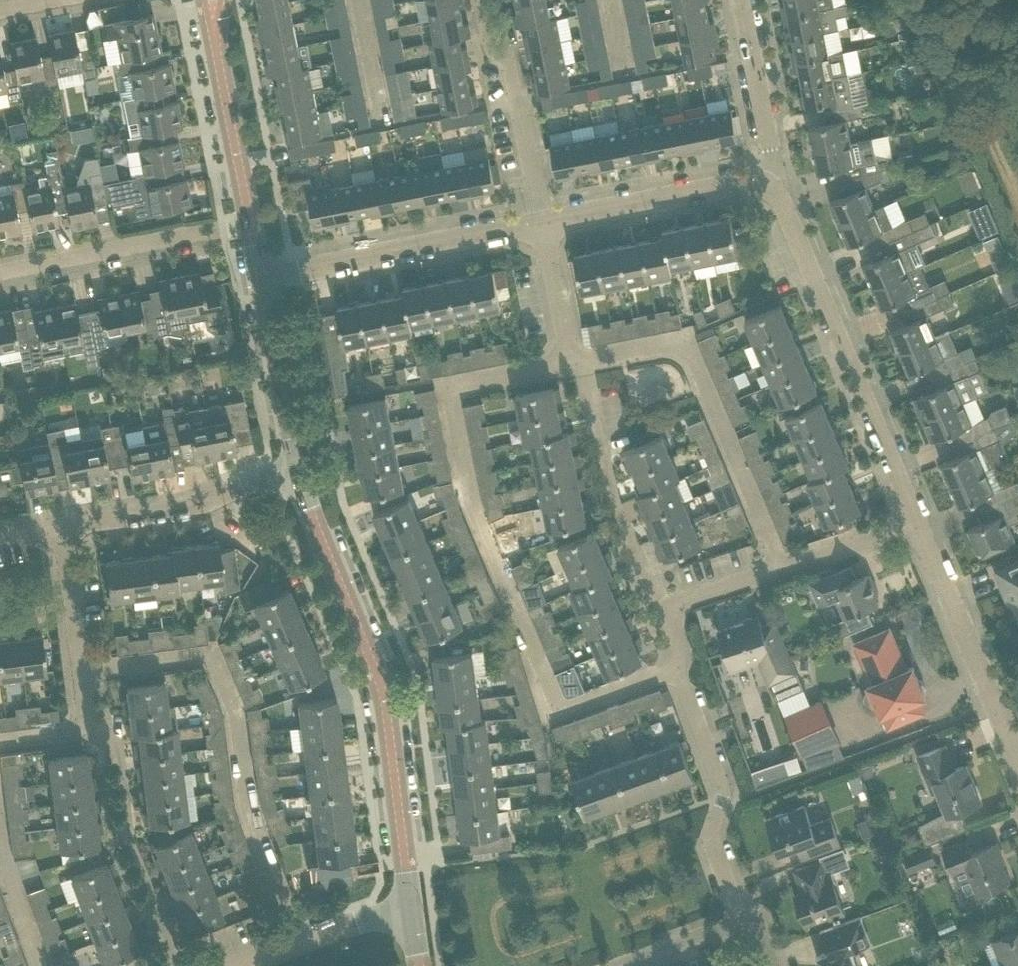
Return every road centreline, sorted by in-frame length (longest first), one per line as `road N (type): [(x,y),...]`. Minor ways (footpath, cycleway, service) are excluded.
road 1 (tertiary): [(411,909),(381,673),(305,457)]
road 2 (residential): [(300,942),(248,810),(234,715),(211,660),(82,667)]
road 3 (residential): [(673,610),(650,585),(610,500),(542,220)]
road 4 (residential): [(917,526),(784,204),(768,187)]
road 5 (residential): [(756,917),(730,898),(713,847),(726,794),(723,750),(673,610)]
road 6 (residential): [(262,276),(542,220)]
road 7 (residential): [(673,610),(917,526)]
road 8 (residential): [(0,274),(250,218)]
road 9 (residential): [(61,528),(228,492),(305,457)]
road 10 (residential): [(1017,753),(917,526)]
road 11 (residential): [(542,220),(768,187)]
road 12 (residential): [(542,220),(496,0)]
road 13 (residential): [(768,187),(771,148),(741,0)]
road 14 (tertiary): [(305,457),(262,276)]
road 15 (tertiary): [(250,218),(214,37)]
road 16 (residential): [(0,741),(71,730),(86,716),(82,667)]
road 17 (residential): [(623,965),(756,917)]
road 18 (residential): [(82,667),(61,528)]
road 19 (residential): [(39,965),(0,851)]

